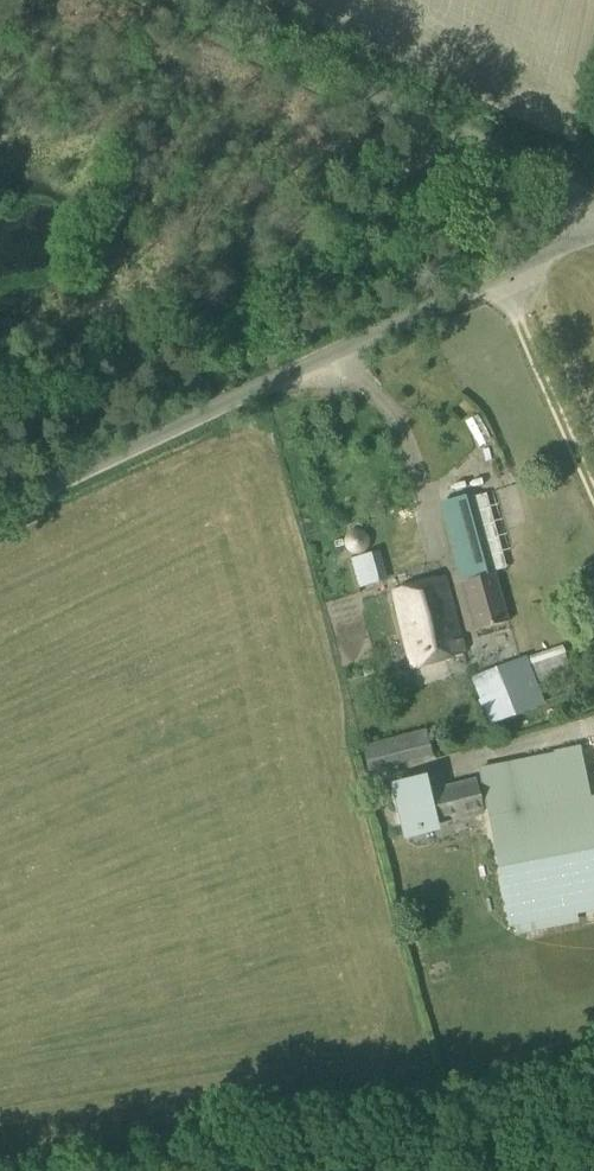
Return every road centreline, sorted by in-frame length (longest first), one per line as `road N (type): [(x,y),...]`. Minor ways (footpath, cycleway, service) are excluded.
road 1 (unclassified): [(0,509),(558,248),(593,216)]
road 2 (unclassified): [(593,200),(186,0)]

